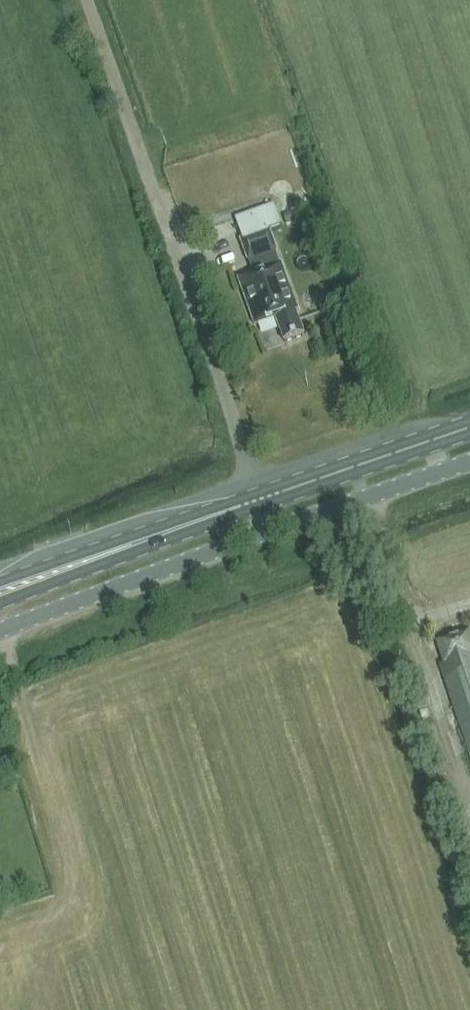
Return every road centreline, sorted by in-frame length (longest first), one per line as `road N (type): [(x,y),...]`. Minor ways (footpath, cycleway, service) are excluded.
road 1 (unclassified): [(262,499),(160,220)]
road 2 (unclassified): [(0,633),(275,533)]
road 3 (track): [(83,0),(160,220)]
road 4 (primary): [(262,499),(469,429)]
road 5 (unclassified): [(275,533),(469,464)]
road 6 (primary): [(0,603),(153,546),(168,532)]
road 7 (primary): [(168,532),(149,530),(0,582)]

